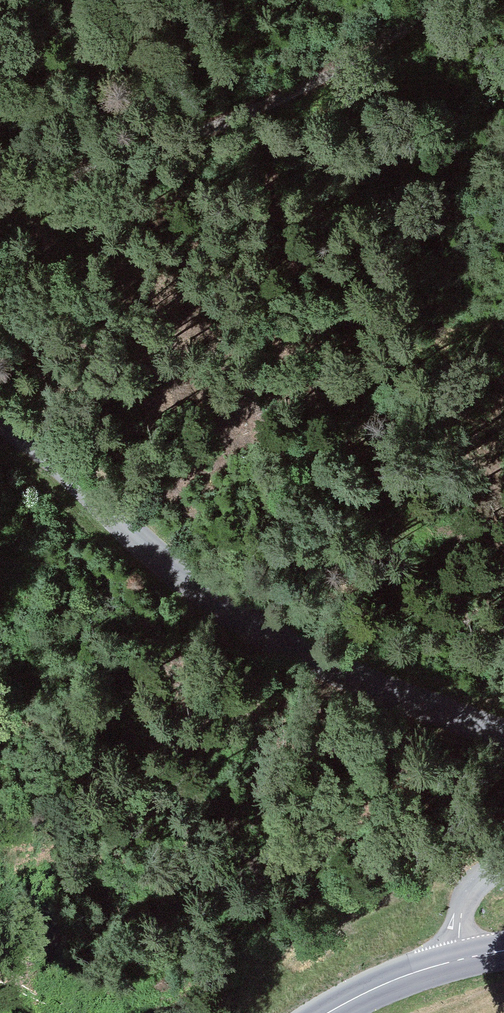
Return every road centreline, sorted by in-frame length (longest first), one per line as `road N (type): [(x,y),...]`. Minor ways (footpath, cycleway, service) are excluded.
road 1 (tertiary): [(503,736),(355,677),(204,592),(45,445),(0,415)]
road 2 (track): [(442,0),(237,126),(0,215)]
road 3 (tertiary): [(459,960),(328,1012)]

